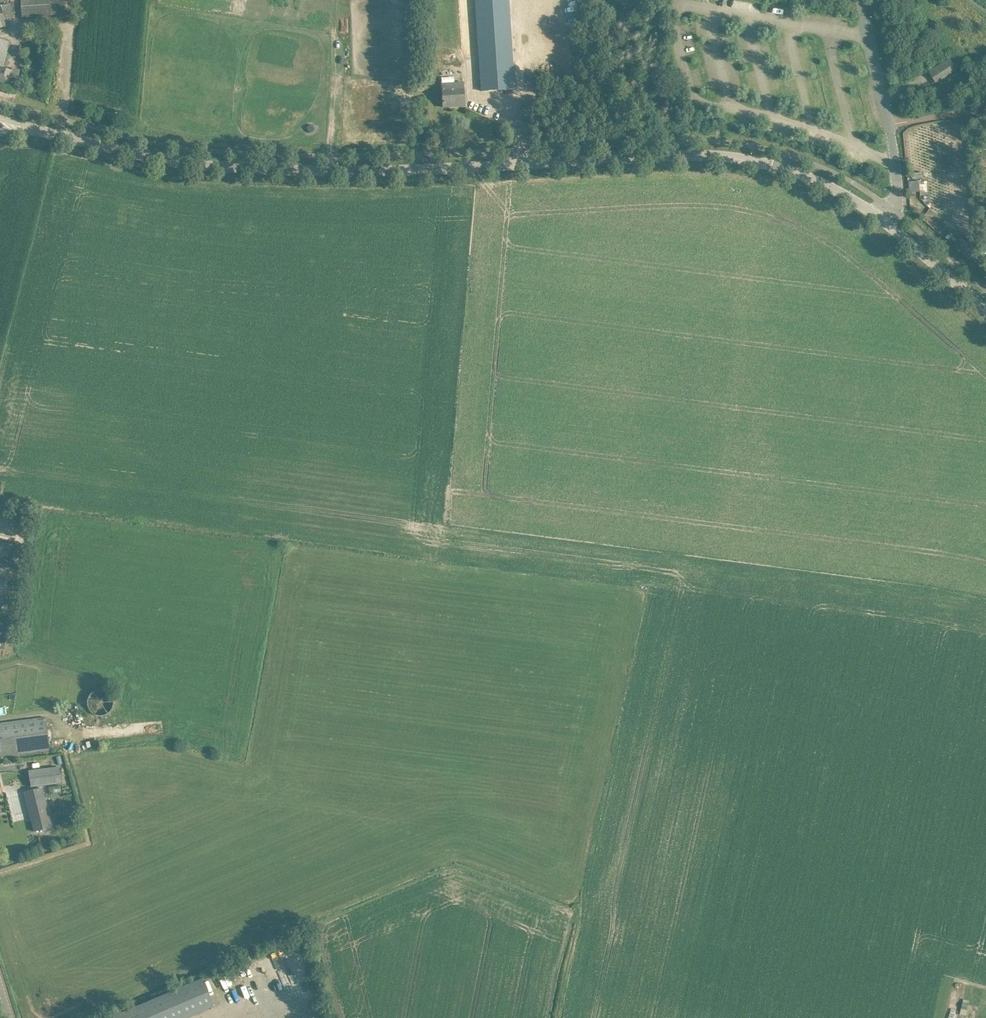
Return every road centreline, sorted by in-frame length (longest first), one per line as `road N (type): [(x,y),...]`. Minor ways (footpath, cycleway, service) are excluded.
road 1 (residential): [(884,221),(826,185),(726,157),(360,171),(214,167),(29,128)]
road 2 (residential): [(985,310),(884,221)]

